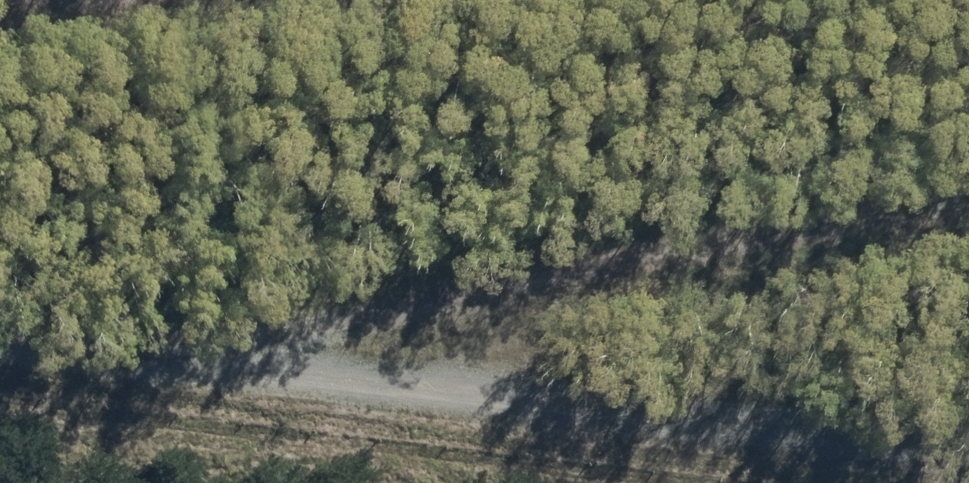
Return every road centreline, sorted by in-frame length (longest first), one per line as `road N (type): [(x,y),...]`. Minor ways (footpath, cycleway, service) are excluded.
road 1 (unclassified): [(0,342),(967,459)]
road 2 (track): [(968,195),(67,350)]

